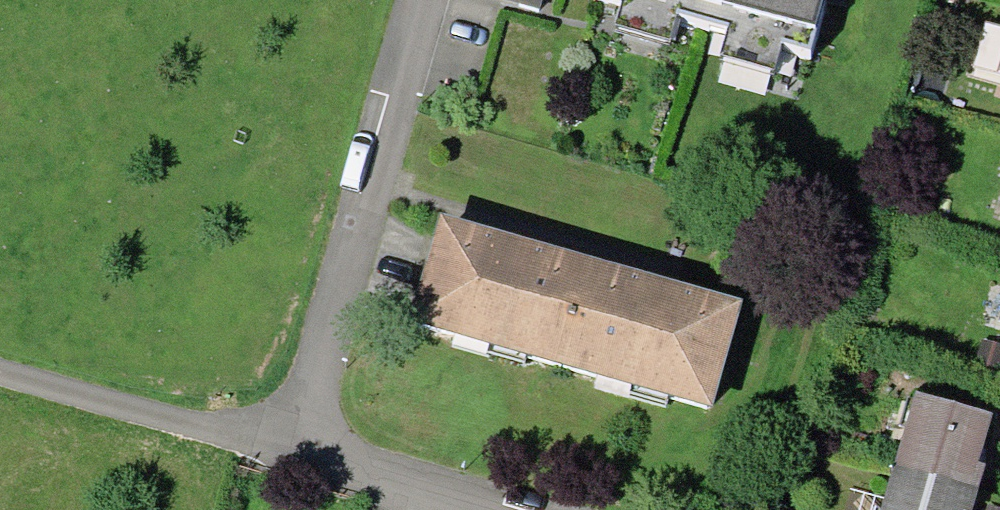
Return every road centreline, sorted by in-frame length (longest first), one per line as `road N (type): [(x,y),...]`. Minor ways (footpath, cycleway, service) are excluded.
road 1 (residential): [(422,0),(295,448),(514,509)]
road 2 (track): [(0,368),(295,448)]

